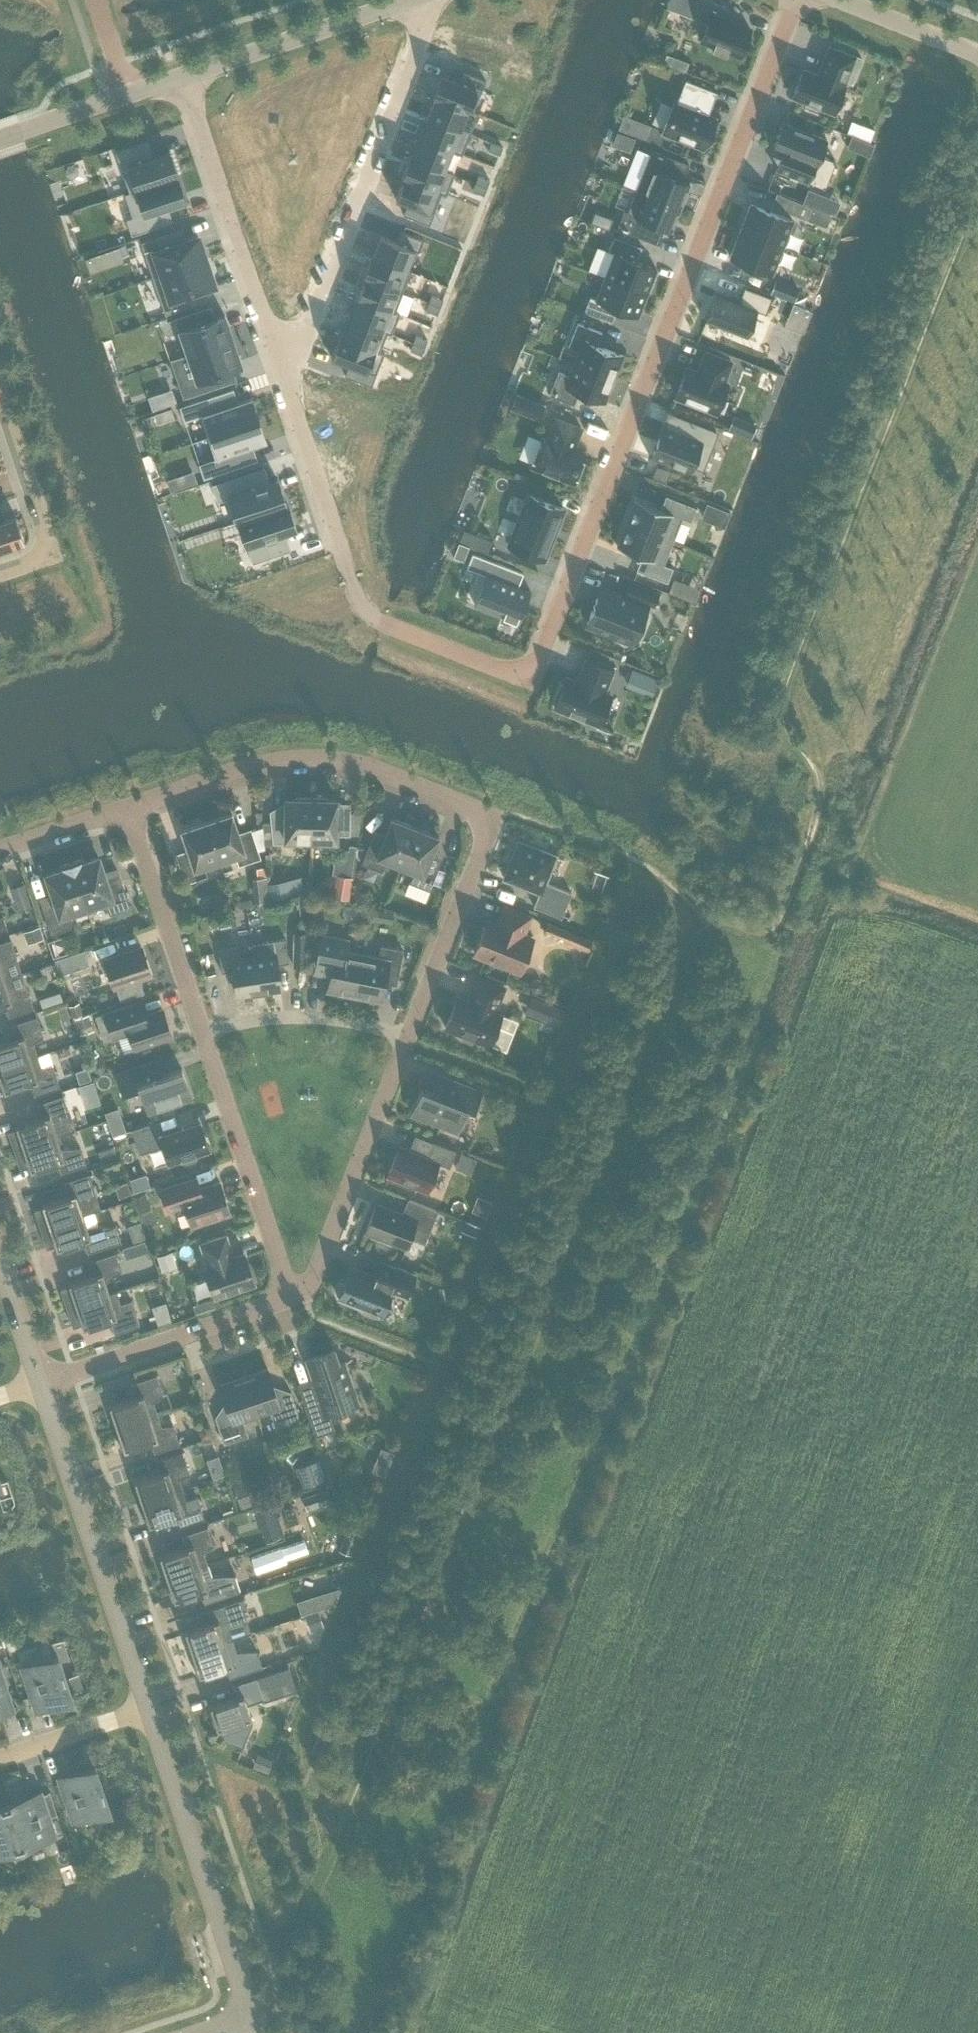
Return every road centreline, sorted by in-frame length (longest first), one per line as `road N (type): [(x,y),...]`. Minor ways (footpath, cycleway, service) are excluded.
road 1 (track): [(235,1968),(266,1957),(294,1926),(677,949),(702,924),(758,934),(775,928),(786,907),(818,805),(811,768),(785,735),(780,693),(977,192)]
road 2 (residential): [(275,348),(366,610),(503,670),(534,663),(797,0)]
road 3 (residential): [(126,808),(250,767),(309,759),(377,771),(483,814),(487,840),(407,1039)]
road 4 (residential): [(275,348),(304,334),(422,35),(415,0)]
road 5 (residential): [(147,1710),(40,1382)]
road 6 (residential): [(251,2019),(147,1710)]
road 7 (residential): [(407,1039),(316,1273),(290,1299)]
road 8 (residential): [(183,76),(275,348)]
road 9 (residential): [(290,1299),(202,1038)]
road 10 (residential): [(290,1299),(40,1382)]
road 11 (residential): [(202,1038),(126,808)]
road 12 (residential): [(412,0),(183,76)]
road 13 (residential): [(0,398),(52,554),(0,572)]
road 14 (residential): [(202,1038),(288,1018),(407,1039)]
road 15 (residential): [(147,1710),(0,1759)]
road 16 (residential): [(977,55),(841,0)]
road 17 (residential): [(127,96),(0,137)]
road 18 (residential): [(0,850),(126,808)]
road 19 (residential): [(40,1382),(0,1262)]

